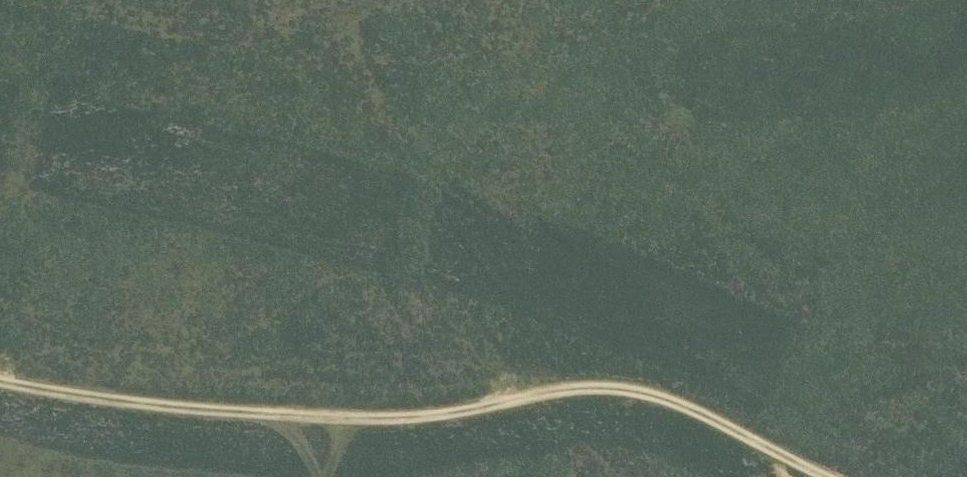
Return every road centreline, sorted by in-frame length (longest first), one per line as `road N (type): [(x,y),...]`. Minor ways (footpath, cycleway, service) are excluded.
road 1 (track): [(822,476),(614,383),(454,413),(357,420),(169,406),(0,376)]

